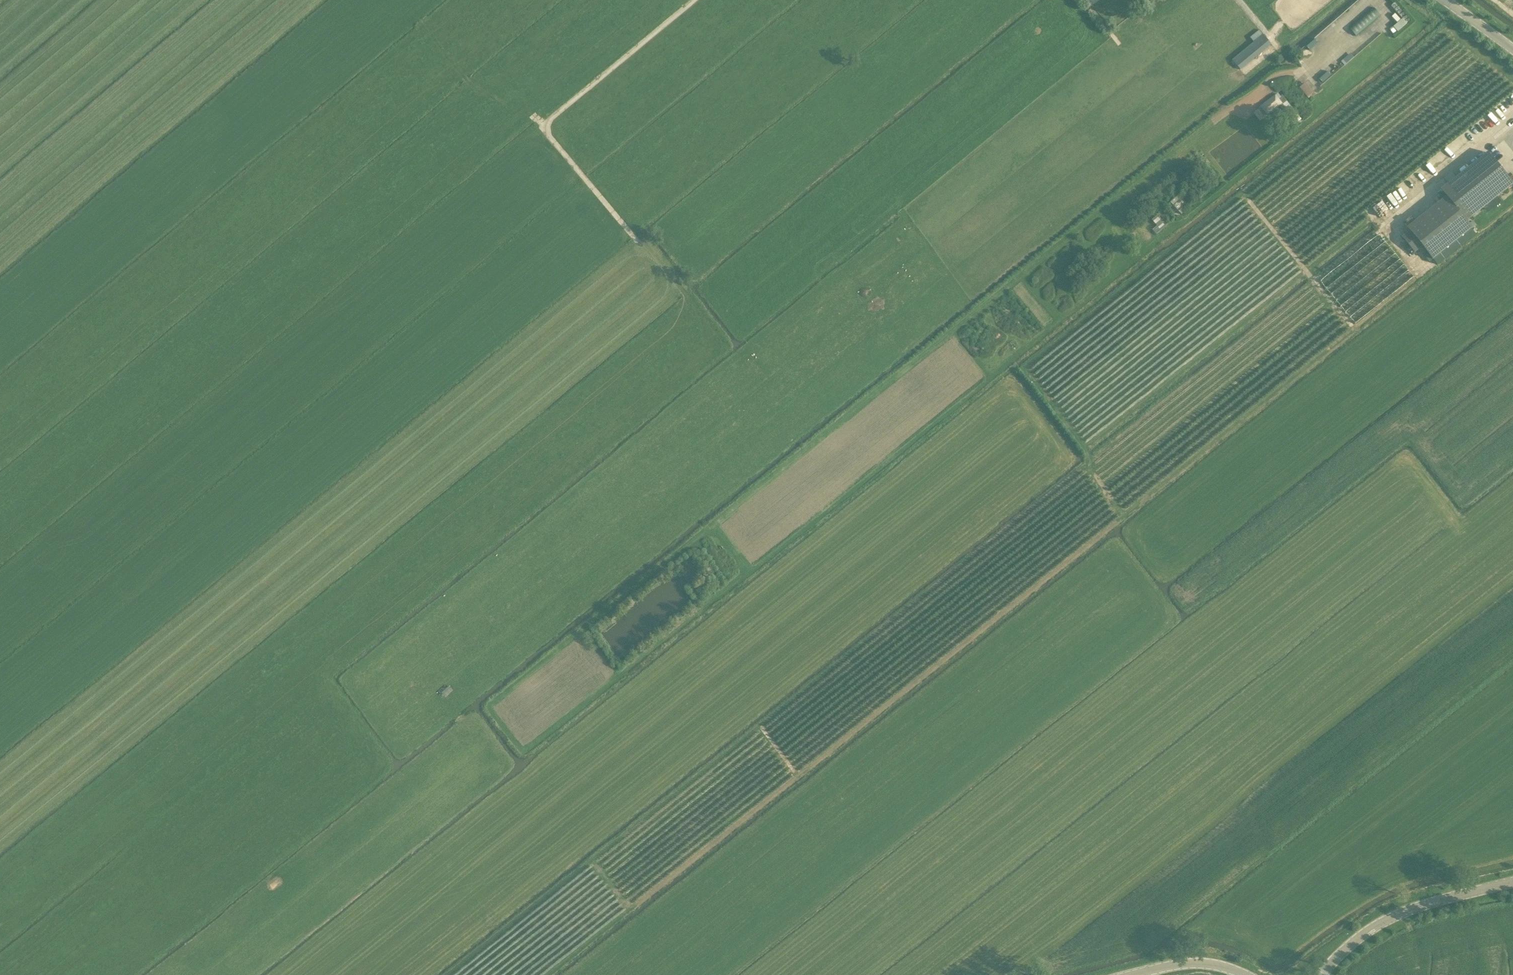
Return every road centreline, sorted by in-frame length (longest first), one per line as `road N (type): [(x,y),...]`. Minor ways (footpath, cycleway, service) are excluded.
road 1 (track): [(691,296),(540,122),(689,0)]
road 2 (tertiary): [(1324,974),(1369,932),(1402,916),(1512,883)]

